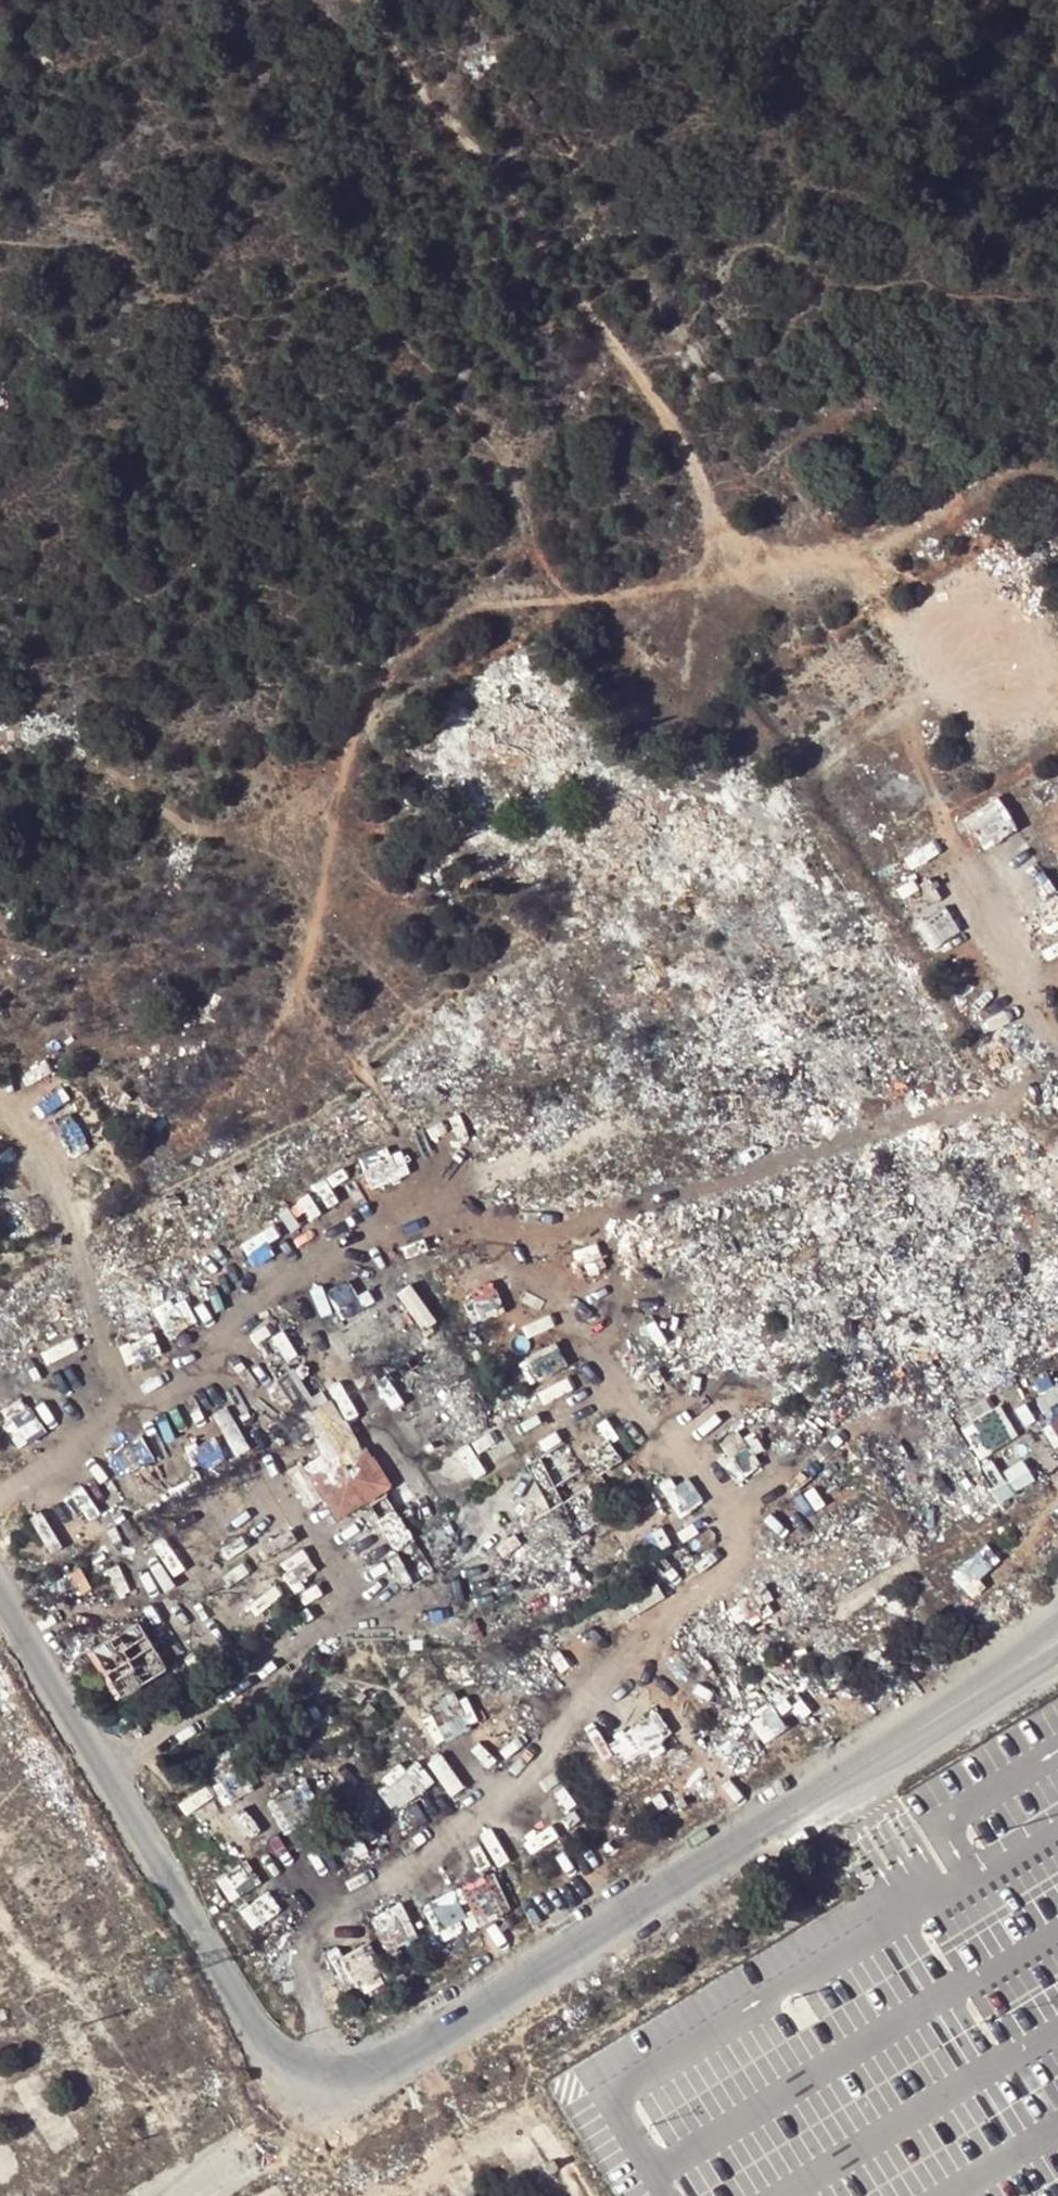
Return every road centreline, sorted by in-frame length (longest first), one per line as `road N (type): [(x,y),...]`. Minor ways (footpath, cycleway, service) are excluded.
road 1 (track): [(1057,1031),(994,936),(922,759),(917,666),(862,574),(839,563),(658,589),(481,603),(377,674),(364,694),(292,1001)]
road 2 (unclassified): [(596,1934),(371,2074),(315,2090),(288,2083),(0,1618)]
road 3 (track): [(367,0),(424,91),(693,460),(713,581)]
road 4 (unclassified): [(1057,1619),(596,1934)]
road 5 (unclassified): [(596,1934),(1057,1656)]

